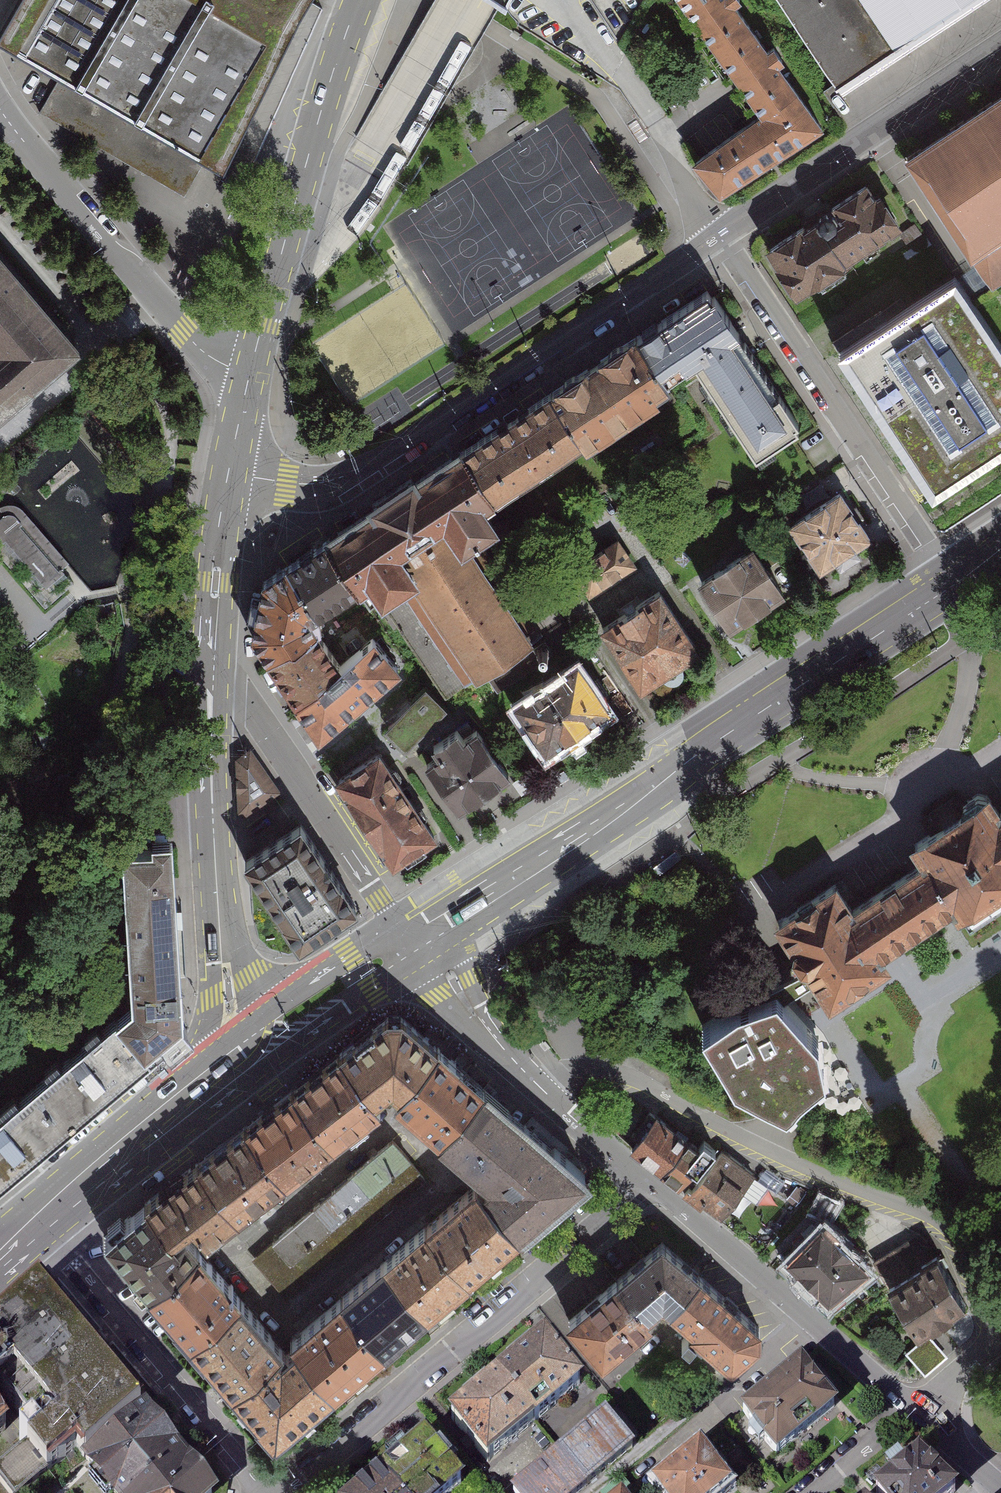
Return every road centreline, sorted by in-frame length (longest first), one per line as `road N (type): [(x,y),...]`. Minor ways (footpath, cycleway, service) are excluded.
road 1 (primary): [(410,938),(659,782),(945,582)]
road 2 (residential): [(927,1418),(974,1325),(964,1281),(946,1255),(888,1219),(805,1188),(606,1084),(572,1080),(544,1093)]
road 3 (residential): [(232,474),(320,486),(369,473),(722,241)]
road 4 (residential): [(278,1492),(651,1187)]
road 5 (residential): [(722,241),(945,582)]
road 6 (secondary): [(361,0),(250,373)]
road 7 (secondary): [(214,686),(228,989),(253,1050)]
road 8 (residential): [(250,373),(214,360),(184,330),(0,109)]
road 9 (residential): [(32,1222),(67,1253),(268,1492)]
road 10 (residential): [(916,1410),(651,1187)]
road 11 (residential): [(1000,55),(722,241)]
road 12 (residential): [(214,686),(266,721),(410,938)]
road 13 (primary): [(32,1222),(253,1050)]
road 14 (secondary): [(232,474),(215,581),(214,686)]
road 15 (residential): [(544,1093),(410,938)]
road 16 (primary): [(253,1050),(410,938)]
road 17 (residential): [(651,1187),(544,1093)]
road 18 (residential): [(818,1492),(916,1410)]

